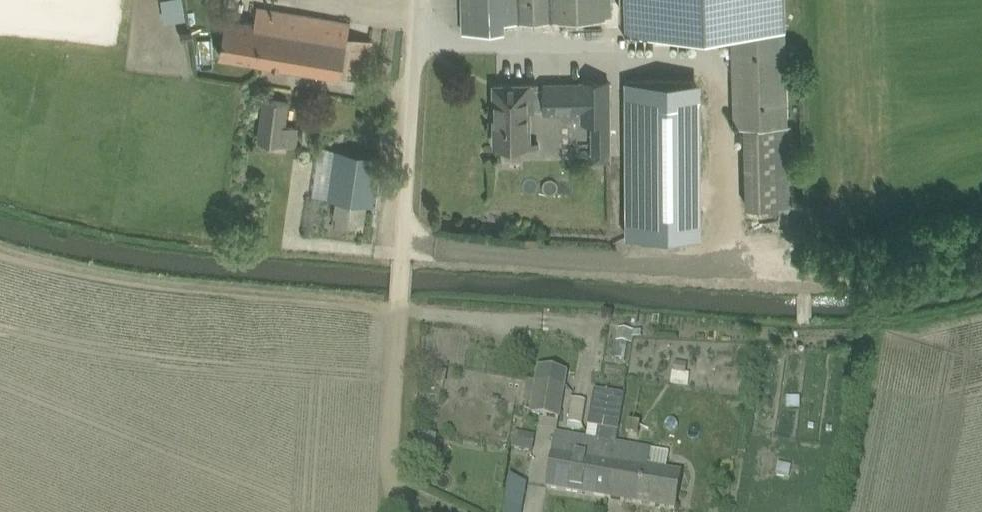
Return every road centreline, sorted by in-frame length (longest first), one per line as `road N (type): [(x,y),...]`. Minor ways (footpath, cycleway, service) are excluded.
road 1 (unclassified): [(402,299),(418,0)]
road 2 (track): [(424,511),(406,497),(393,459),(402,299)]

